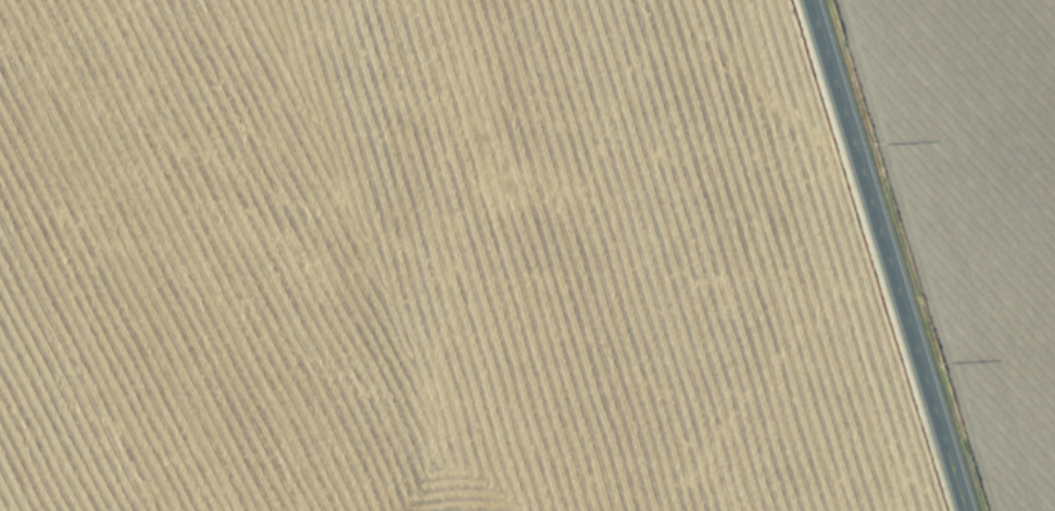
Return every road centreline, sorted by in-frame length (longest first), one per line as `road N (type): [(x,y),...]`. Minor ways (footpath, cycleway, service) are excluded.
road 1 (tertiary): [(962,510),(804,0)]

